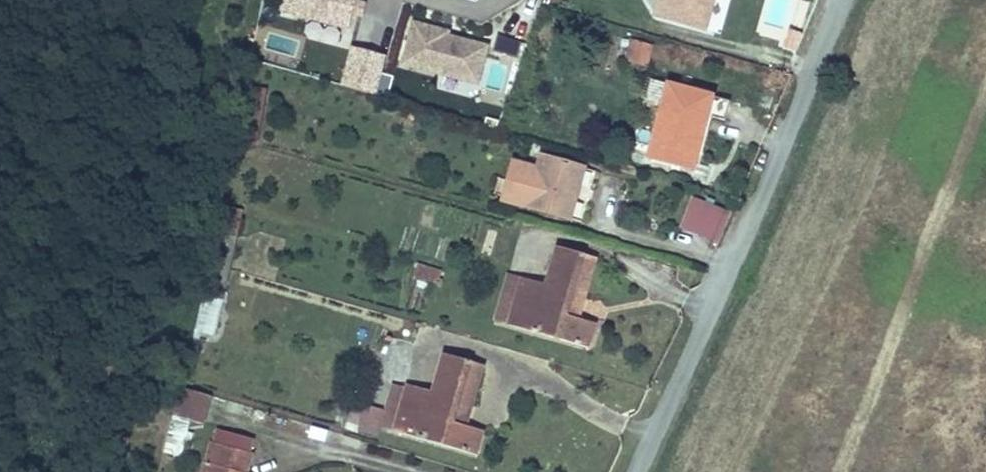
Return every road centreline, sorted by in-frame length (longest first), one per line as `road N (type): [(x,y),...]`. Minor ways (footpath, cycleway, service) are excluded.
road 1 (residential): [(634,471),(841,0)]

